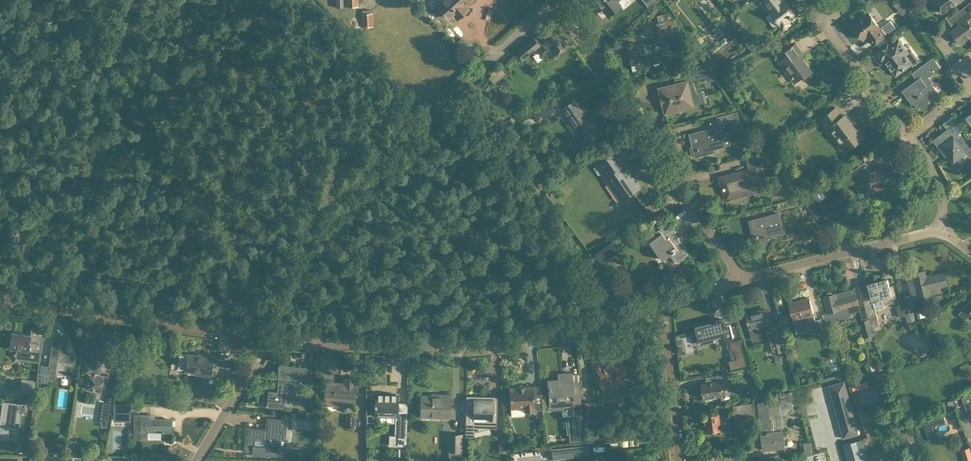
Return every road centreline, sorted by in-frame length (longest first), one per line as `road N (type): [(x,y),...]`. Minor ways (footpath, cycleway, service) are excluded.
road 1 (track): [(262,336),(315,226),(439,116),(531,19)]
road 2 (residential): [(262,336),(452,342),(535,333),(664,302)]
road 3 (unclassified): [(746,279),(557,0)]
road 4 (unclassified): [(262,336),(0,305)]
road 5 (residential): [(746,279),(939,236)]
road 6 (unclassified): [(682,460),(664,302)]
road 7 (unclassified): [(196,460),(262,352),(262,336)]
road 8 (unclassified): [(914,130),(830,16)]

